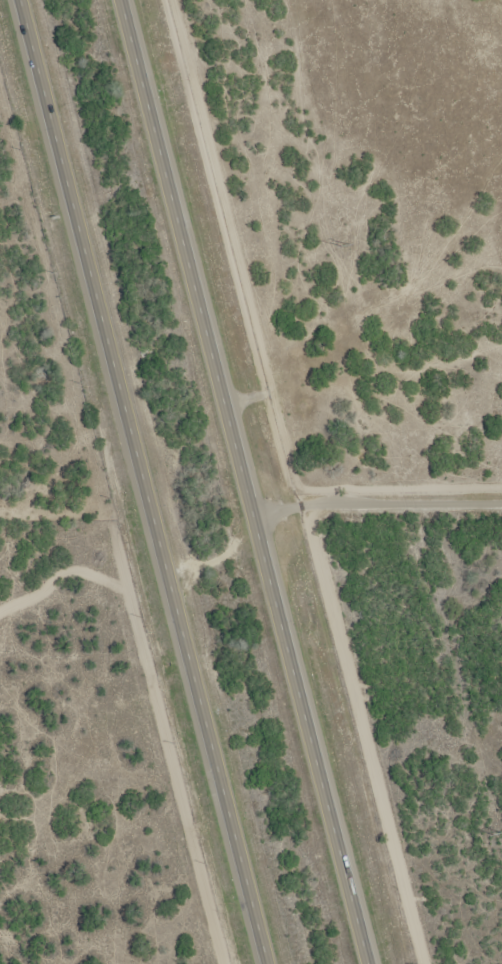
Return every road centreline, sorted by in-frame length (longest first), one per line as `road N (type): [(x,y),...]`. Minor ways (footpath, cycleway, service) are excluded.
road 1 (trunk): [(27,0),(277,963)]
road 2 (trunk): [(372,963),(123,0)]
road 3 (residential): [(252,514),(336,503),(501,505)]

